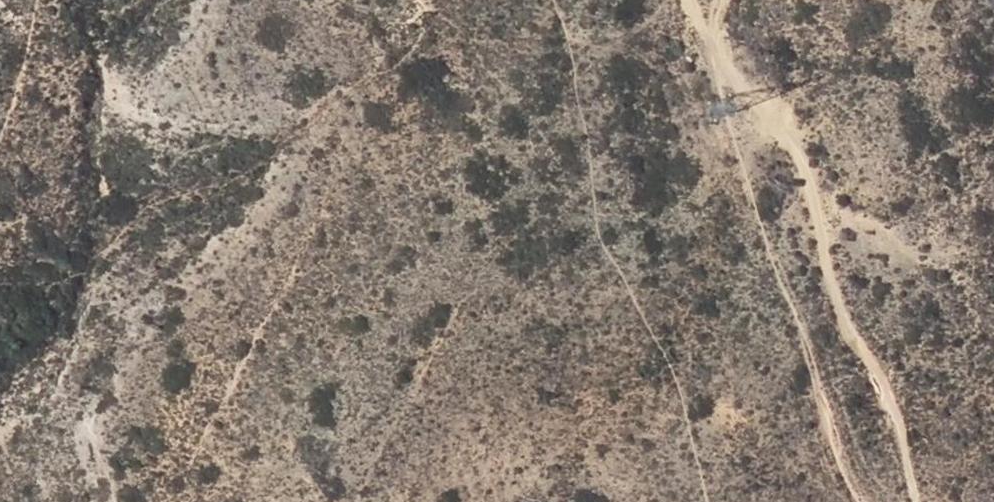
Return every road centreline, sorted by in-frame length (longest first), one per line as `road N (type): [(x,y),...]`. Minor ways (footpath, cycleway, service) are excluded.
road 1 (track): [(924,501),(843,296),(809,153),(730,43),(721,13),(729,0)]

